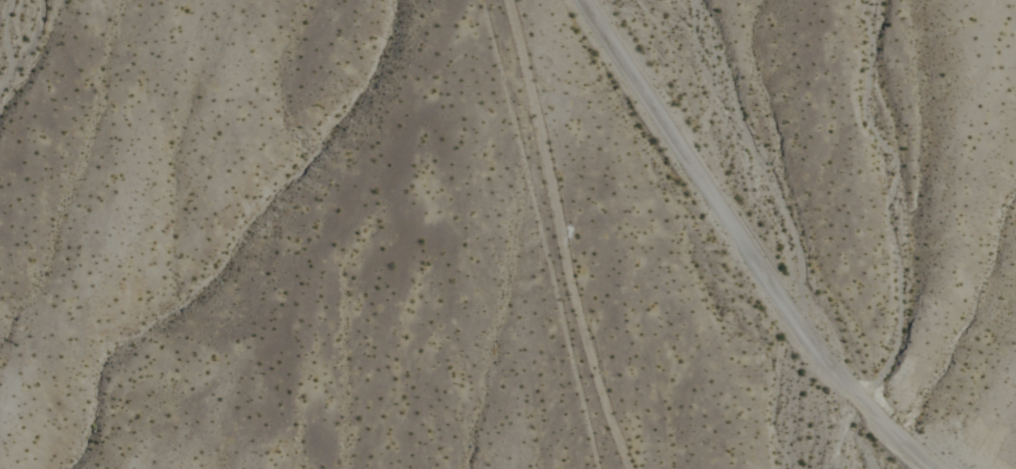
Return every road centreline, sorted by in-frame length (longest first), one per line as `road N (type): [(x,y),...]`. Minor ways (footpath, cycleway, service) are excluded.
road 1 (residential): [(594,0),(804,325),(862,394),(945,468)]

